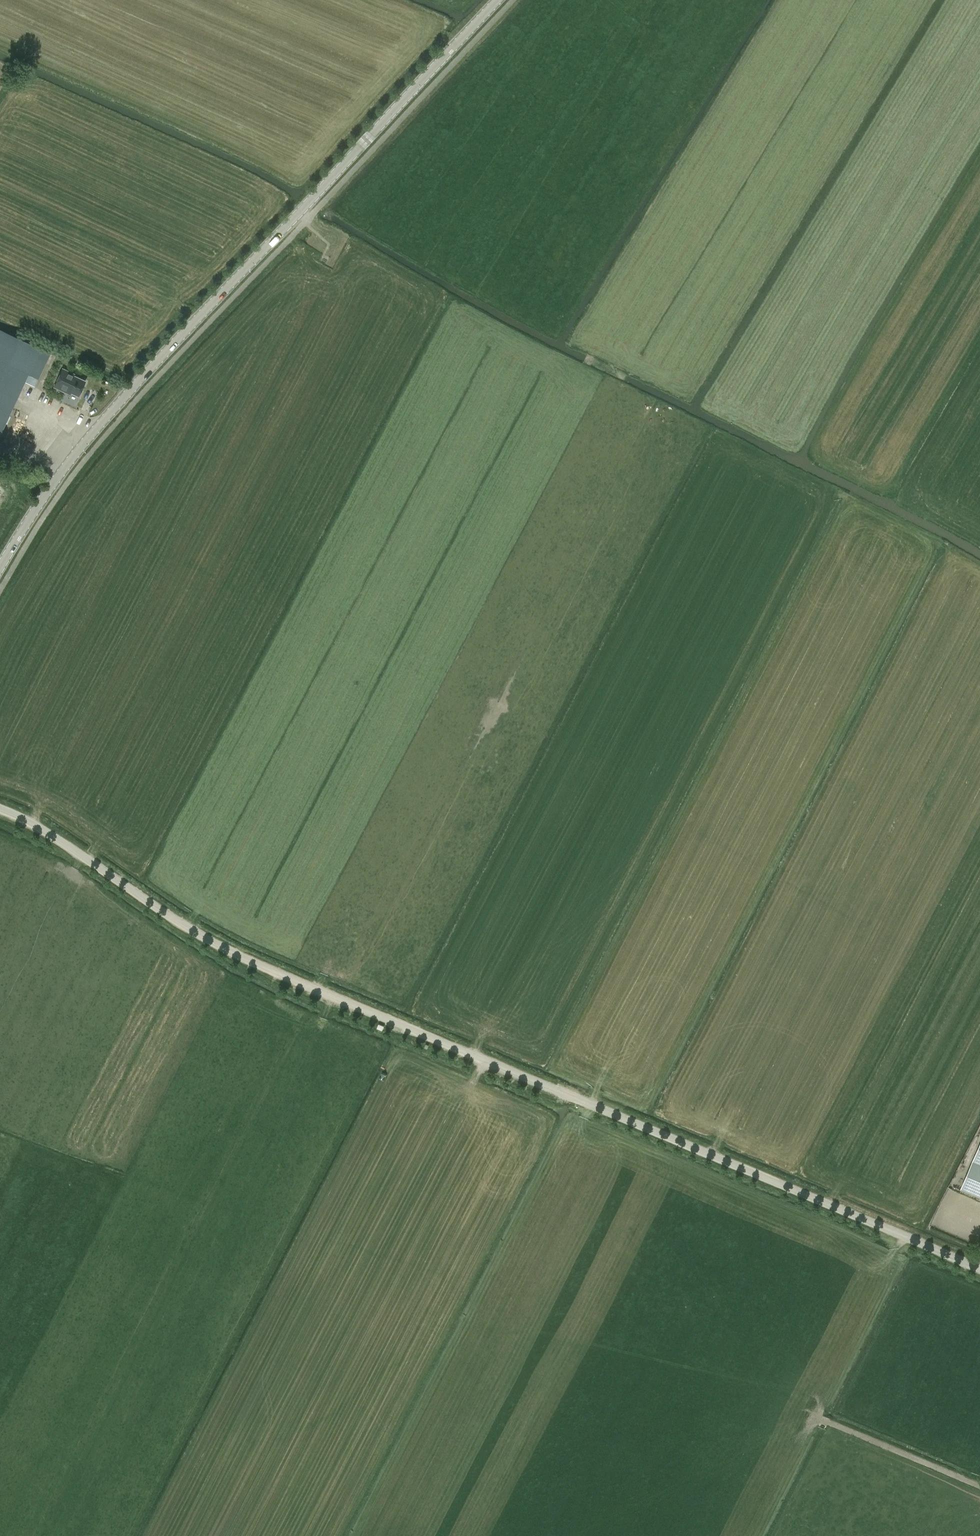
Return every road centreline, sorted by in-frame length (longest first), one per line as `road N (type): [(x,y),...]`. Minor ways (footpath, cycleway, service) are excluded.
road 1 (unclassified): [(979,1269),(267,969),(0,811)]
road 2 (tertiary): [(0,567),(65,453),(490,0)]

